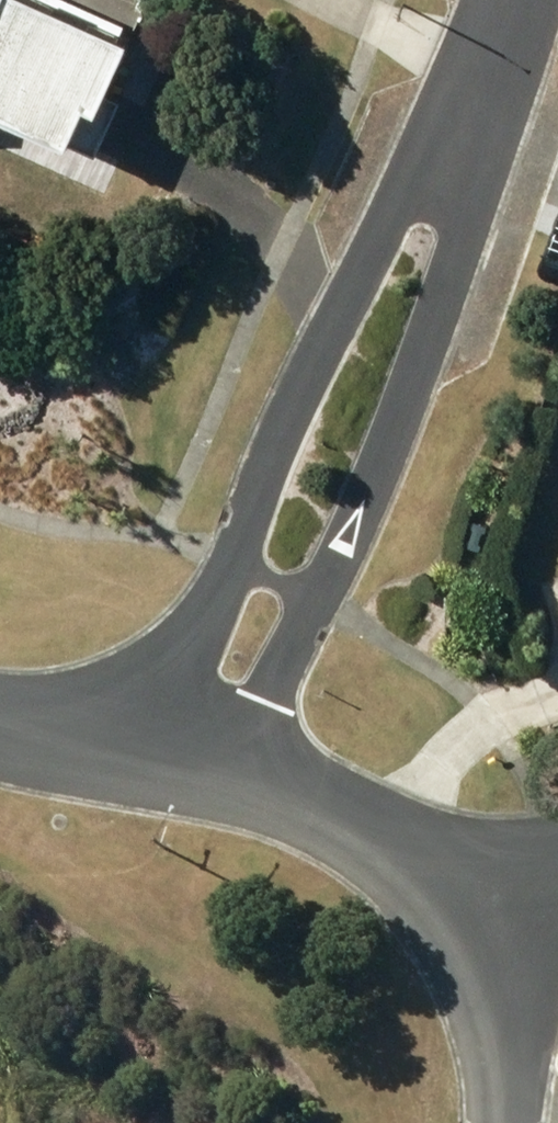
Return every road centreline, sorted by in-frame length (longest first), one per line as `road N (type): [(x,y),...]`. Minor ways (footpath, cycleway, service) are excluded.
road 1 (residential): [(149,754),(287,415),(369,256),(461,129)]
road 2 (residential): [(461,129),(443,268),(380,460),(275,677),(240,777)]
road 3 (residential): [(240,777),(343,816),(412,861),(460,912)]
road 4 (residential): [(460,912),(492,967),(505,1035),(503,1122)]
road 5 (residential): [(0,722),(149,754)]
road 6 (residential): [(507,0),(461,129)]

